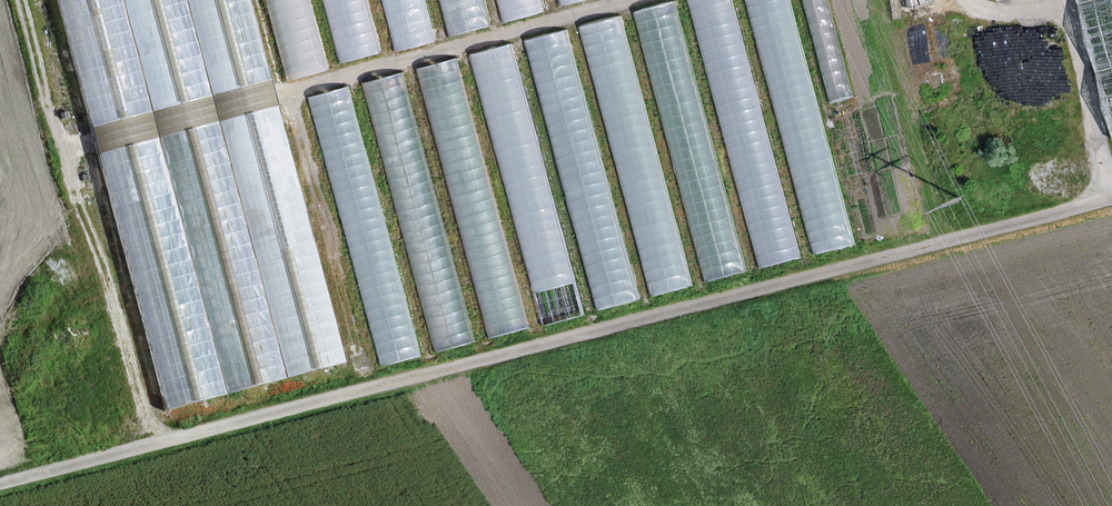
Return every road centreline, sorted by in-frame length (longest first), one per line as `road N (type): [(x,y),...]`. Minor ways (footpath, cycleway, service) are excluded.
road 1 (track): [(0,483),(1111,196)]

